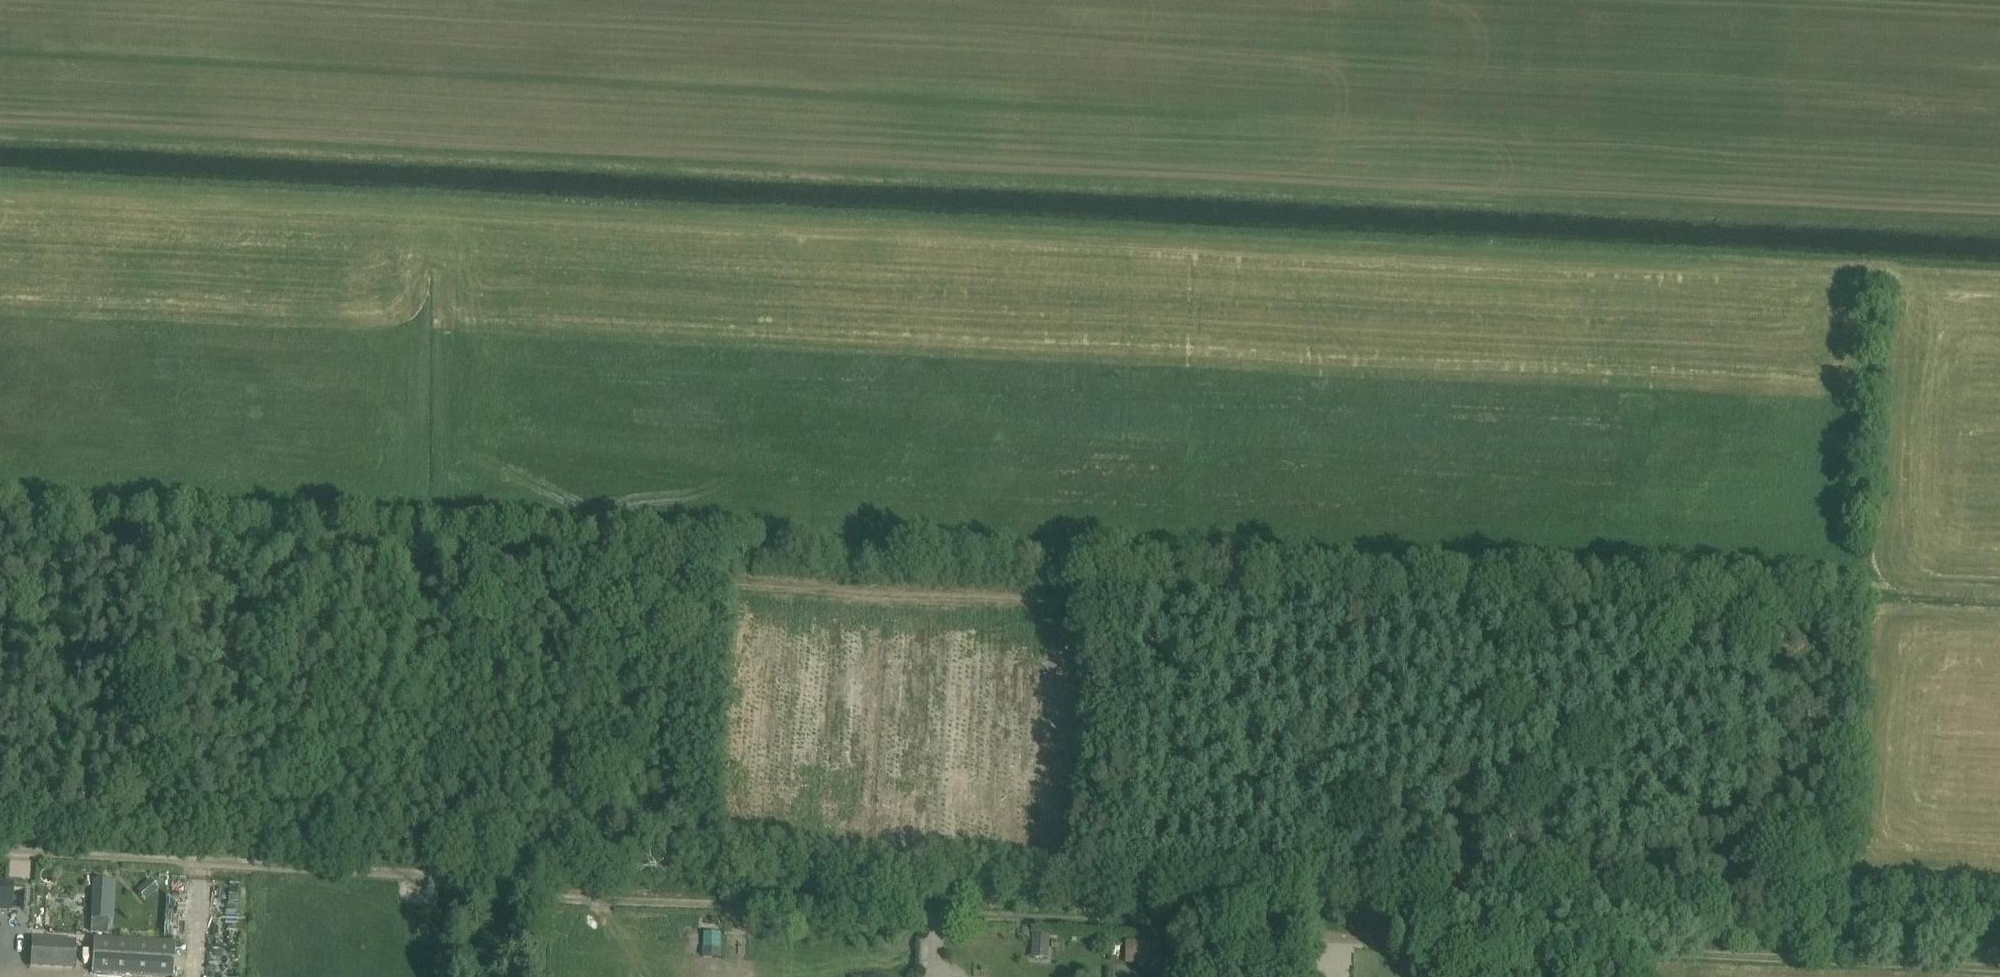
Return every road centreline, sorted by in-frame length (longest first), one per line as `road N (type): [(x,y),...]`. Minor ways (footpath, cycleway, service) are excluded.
road 1 (track): [(1999,967),(556,900),(438,874),(0,850)]
road 2 (track): [(0,125),(299,140)]

